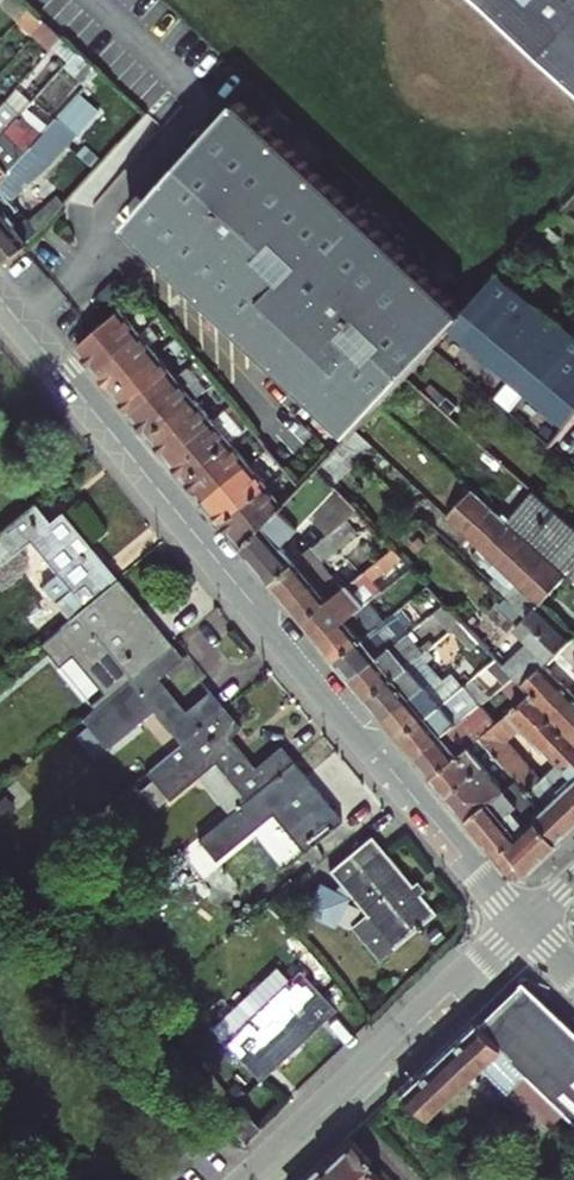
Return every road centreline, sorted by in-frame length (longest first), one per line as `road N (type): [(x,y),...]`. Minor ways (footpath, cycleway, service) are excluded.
road 1 (tertiary): [(0,302),(525,926)]
road 2 (residential): [(525,926),(255,1179)]

